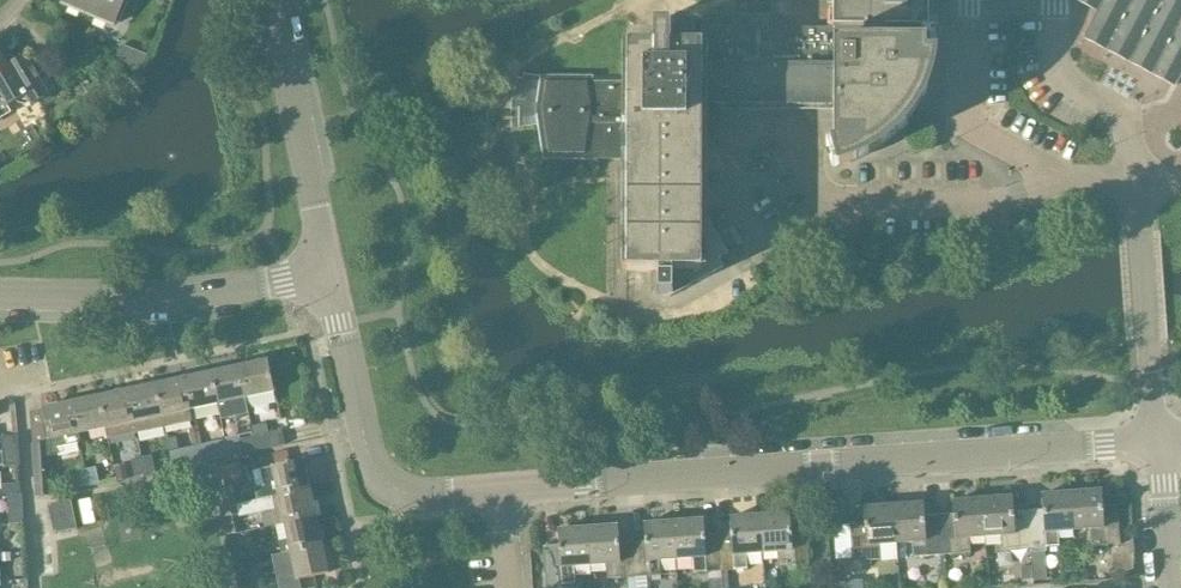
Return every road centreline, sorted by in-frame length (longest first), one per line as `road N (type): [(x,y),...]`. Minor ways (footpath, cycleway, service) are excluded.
road 1 (tertiary): [(503,490),(1157,441)]
road 2 (tertiary): [(329,271),(370,456),(385,481),(419,493),(503,490)]
road 3 (tertiary): [(0,294),(172,296),(329,271)]
road 4 (residential): [(840,199),(759,244),(730,193),(733,138),(751,126),(802,128),(813,137),(820,170)]
road 5 (tertiary): [(329,271),(270,0)]
road 6 (residential): [(1157,441),(1135,185)]
road 7 (residential): [(1054,172),(1018,197),(840,199)]
road 8 (residential): [(972,0),(974,131),(1054,172)]
road 9 (residential): [(1135,185),(1121,111),(1061,75),(1057,0)]
road 10 (tertiary): [(1170,587),(1157,441)]

